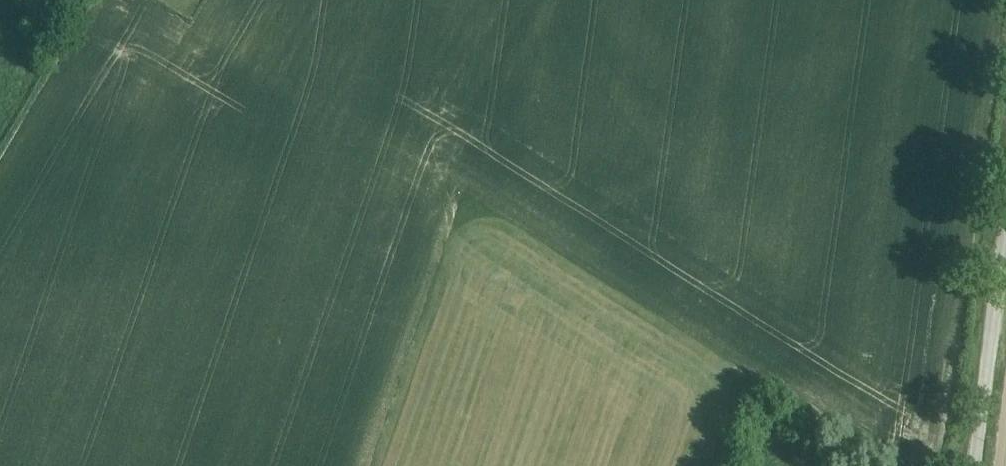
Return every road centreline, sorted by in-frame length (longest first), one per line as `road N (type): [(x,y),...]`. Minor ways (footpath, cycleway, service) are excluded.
road 1 (unclassified): [(974,465),(1005,232)]

